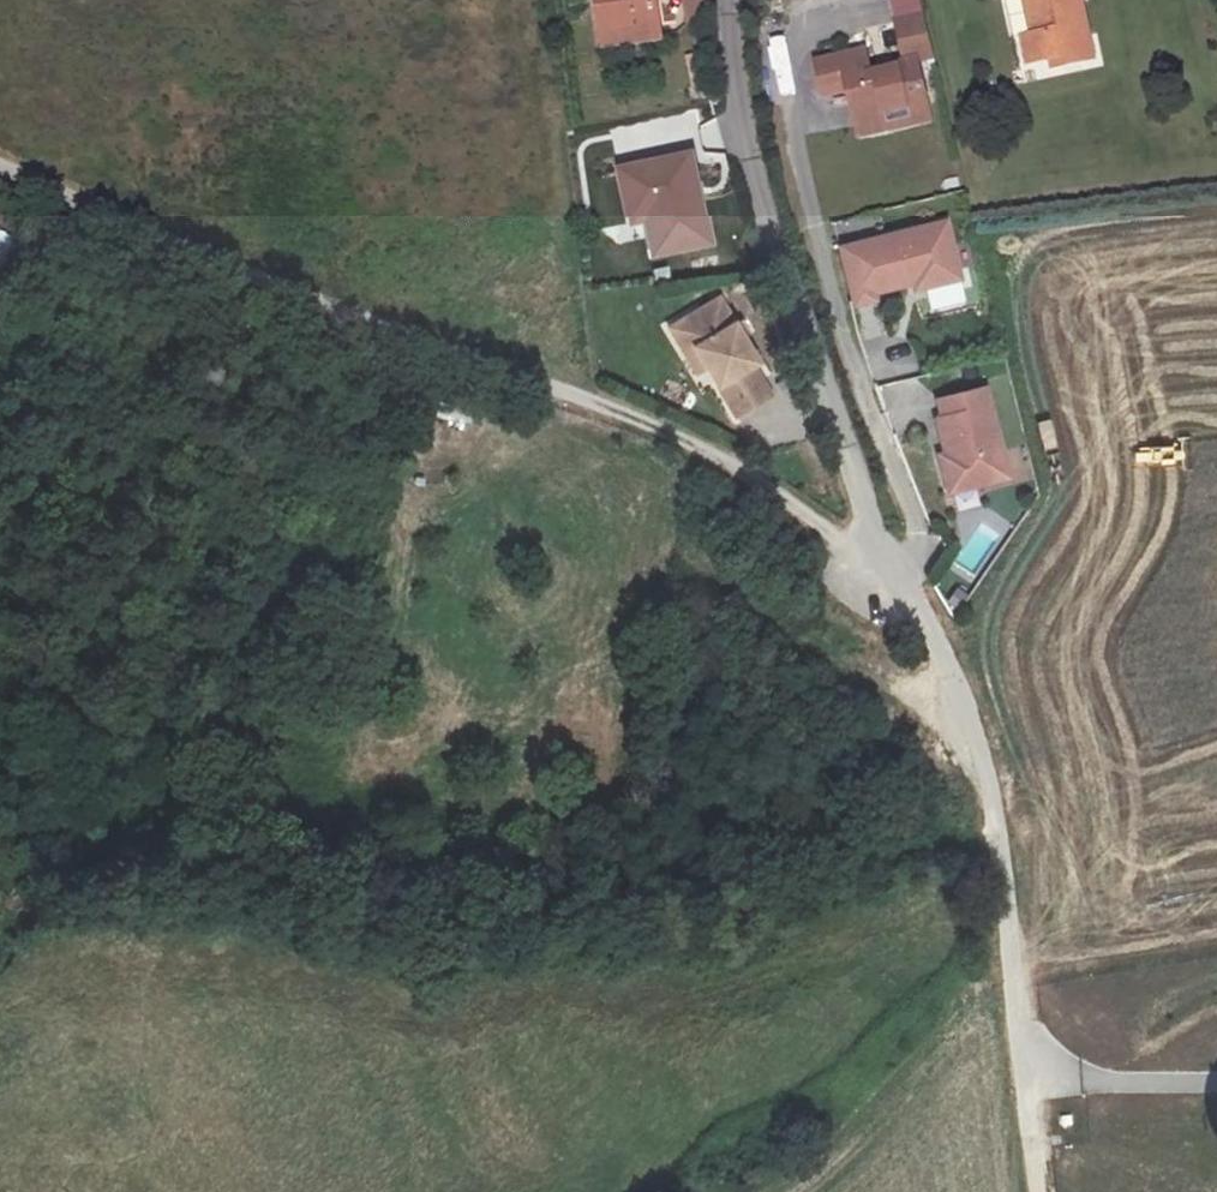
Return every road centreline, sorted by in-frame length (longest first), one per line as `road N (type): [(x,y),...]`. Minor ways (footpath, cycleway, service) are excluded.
road 1 (track): [(890,558),(842,548),(751,477),(673,435),(204,254),(0,165)]
road 2 (unclassified): [(966,708),(825,405),(757,196),(731,83),(727,0)]
road 3 (track): [(966,708),(991,799),(1038,1191)]

